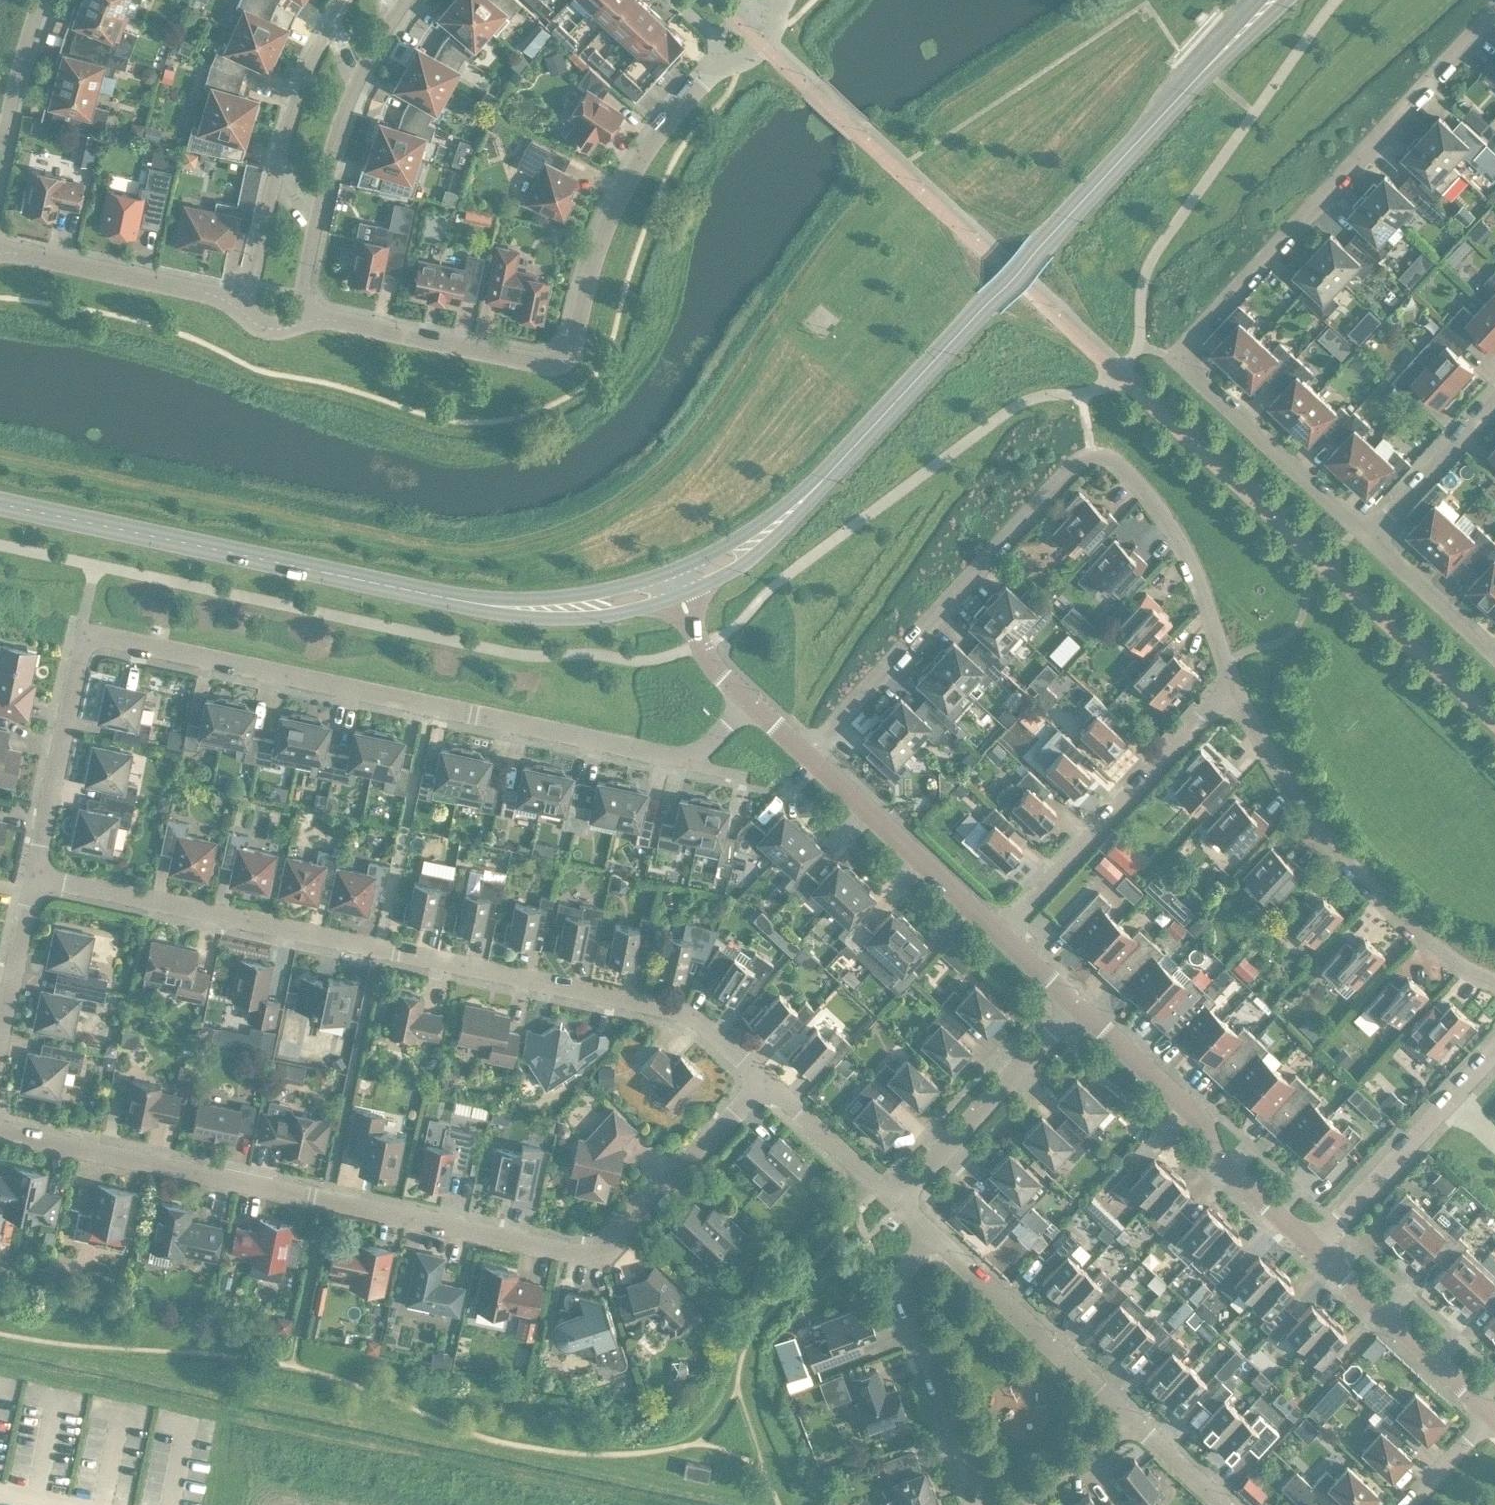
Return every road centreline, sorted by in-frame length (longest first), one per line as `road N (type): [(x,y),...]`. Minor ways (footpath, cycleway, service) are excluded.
road 1 (residential): [(37,879),(88,638),(669,760),(699,760),(734,724),(740,699)]
road 2 (residential): [(0,1132),(603,1259),(763,1080)]
road 3 (residential): [(763,1080),(667,1005),(37,879)]
road 4 (secondary): [(770,530),(1275,0)]
road 5 (residential): [(1494,14),(1173,358),(1363,536)]
road 6 (residential): [(299,317),(557,367),(570,356),(597,251),(634,172),(710,69),(760,46),(780,0)]
road 7 (residential): [(1226,686),(1159,500),(1095,453),(809,761)]
road 8 (secondary): [(0,505),(299,570),(493,604),(571,609)]
road 9 (residential): [(1494,986),(1444,960),(1348,877),(1226,686)]
road 10 (residential): [(299,317),(315,214),(359,86),(404,0)]
road 11 (residential): [(1075,1013),(1316,1247)]
road 12 (residential): [(997,931),(1226,686)]
road 13 (residential): [(347,0),(313,55),(291,116),(242,307)]
road 14 (residential): [(934,1235),(899,1284),(978,1504)]
road 15 (residential): [(1316,1247),(1494,1042)]
road 16 (residential): [(1130,1419),(934,1235)]
road 17 (residential): [(901,1205),(1075,1013)]
road 18 (residential): [(809,761),(997,931)]
road 19 (residential): [(0,252),(190,289),(242,307)]
road 20 (residential): [(1316,1247),(1489,1415)]
road 21 (residential): [(1363,536),(1494,395)]
road 22 (residential): [(901,1205),(763,1080)]
road 23 (residential): [(1363,536),(1494,660)]
road 24 (residential): [(0,1052),(37,879)]
road 25 (residential): [(0,148),(40,0)]
road 26 (residential): [(1222,1504),(1130,1419)]
road 27 (residential): [(1041,1504),(1093,1466),(1130,1419)]
road 28 (residential): [(1409,1504),(1489,1415)]

